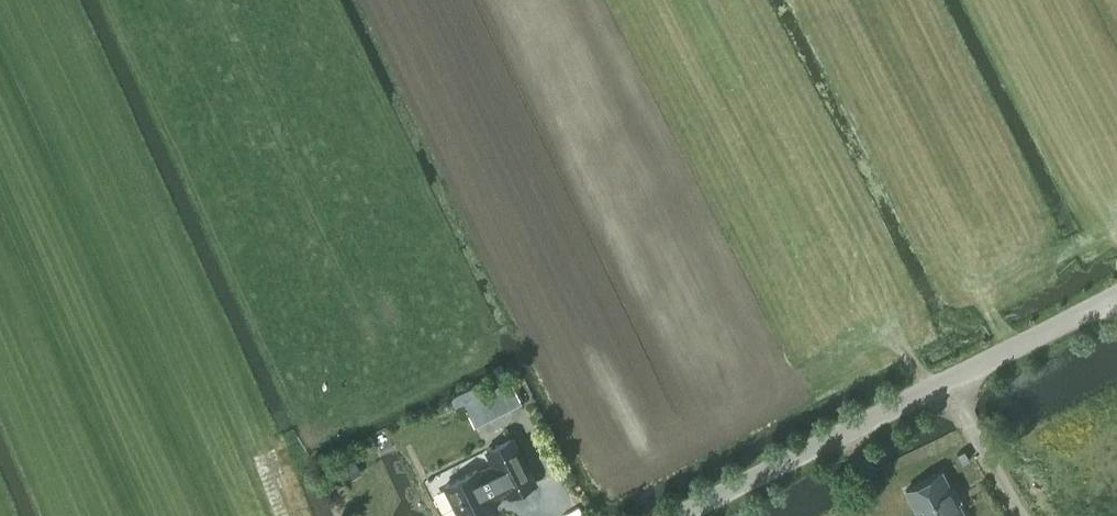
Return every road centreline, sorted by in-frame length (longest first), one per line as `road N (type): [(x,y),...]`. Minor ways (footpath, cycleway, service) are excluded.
road 1 (unclassified): [(670,515),(1116,288)]

